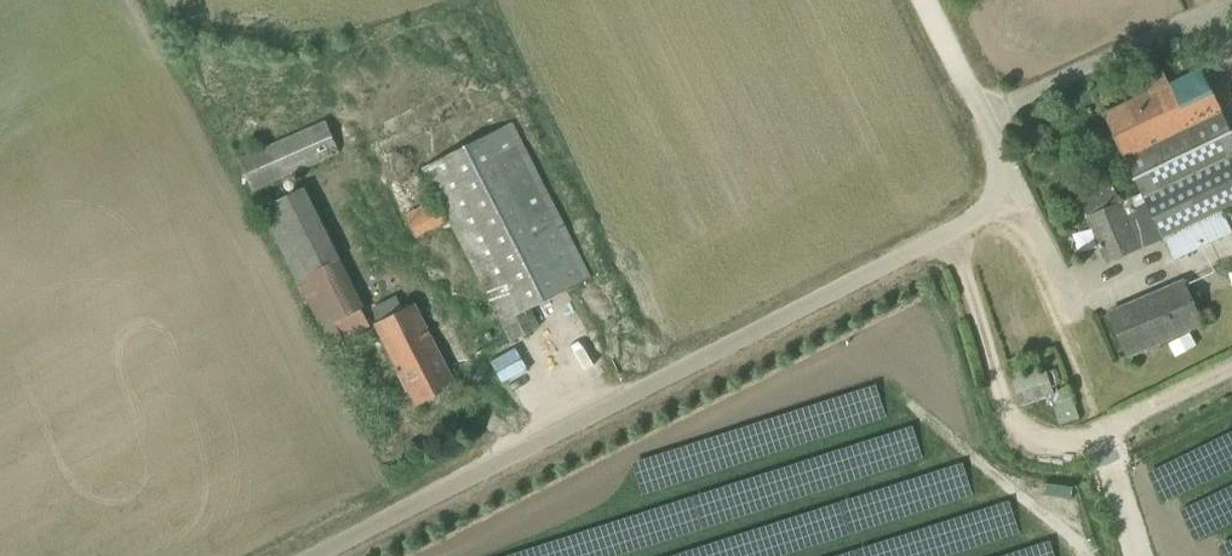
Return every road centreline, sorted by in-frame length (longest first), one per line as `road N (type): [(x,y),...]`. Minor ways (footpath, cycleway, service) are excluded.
road 1 (unclassified): [(306,555),(1009,198),(919,0)]

